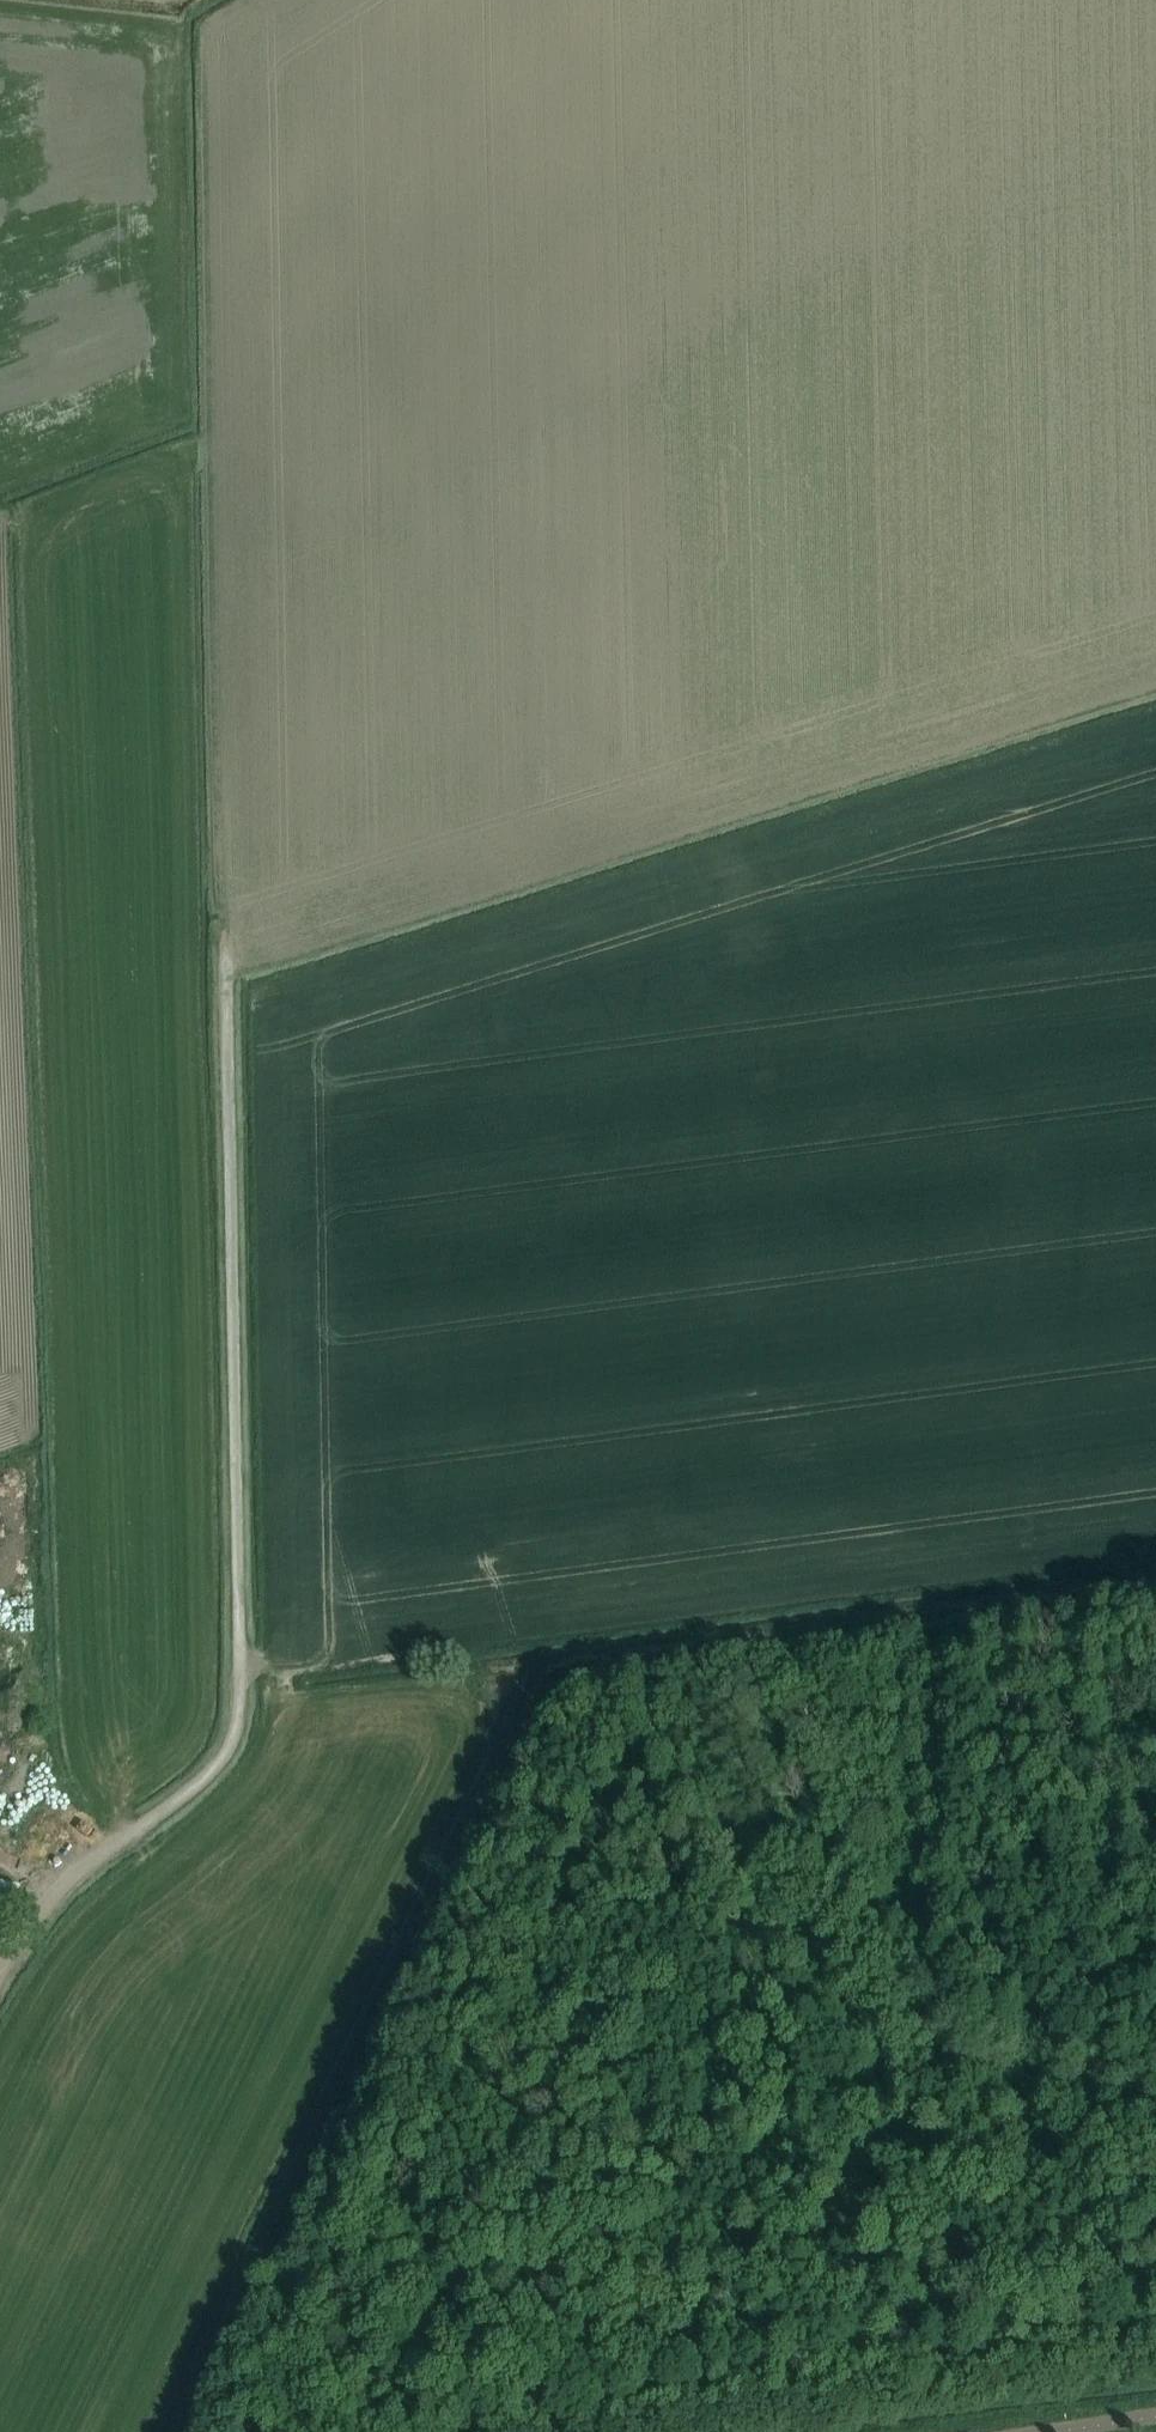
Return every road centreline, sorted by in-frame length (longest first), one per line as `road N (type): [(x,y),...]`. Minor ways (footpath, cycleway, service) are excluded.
road 1 (unclassified): [(0,1988),(67,1877),(195,1783),(235,1720),(242,1677),(231,990)]

